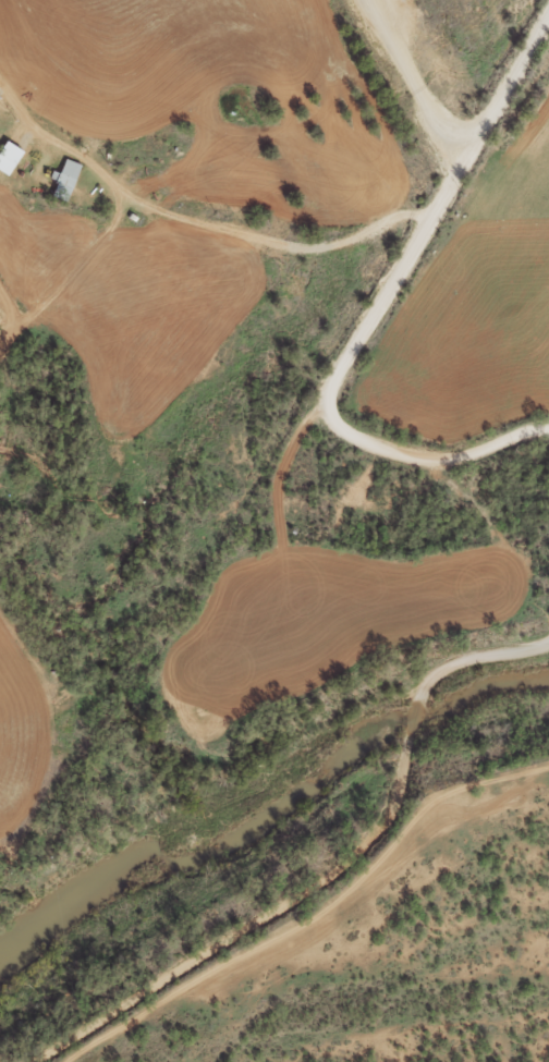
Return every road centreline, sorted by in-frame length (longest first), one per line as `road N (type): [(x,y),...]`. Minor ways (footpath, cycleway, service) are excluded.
road 1 (residential): [(143,858),(374,426),(423,235),(548,26)]
road 2 (track): [(95,1061),(369,908),(402,858),(412,679),(451,639),(548,598)]
road 3 (residential): [(4,1061),(143,858)]
road 4 (residential): [(374,426),(434,453),(548,450)]

